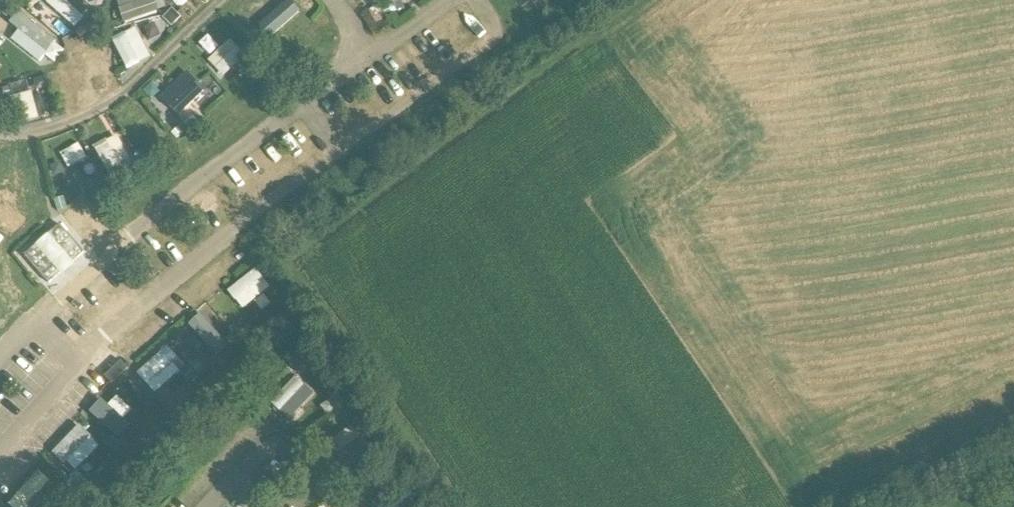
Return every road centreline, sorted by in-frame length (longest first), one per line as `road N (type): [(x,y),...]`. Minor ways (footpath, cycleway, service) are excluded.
road 1 (track): [(453,506),(282,254),(621,0)]

